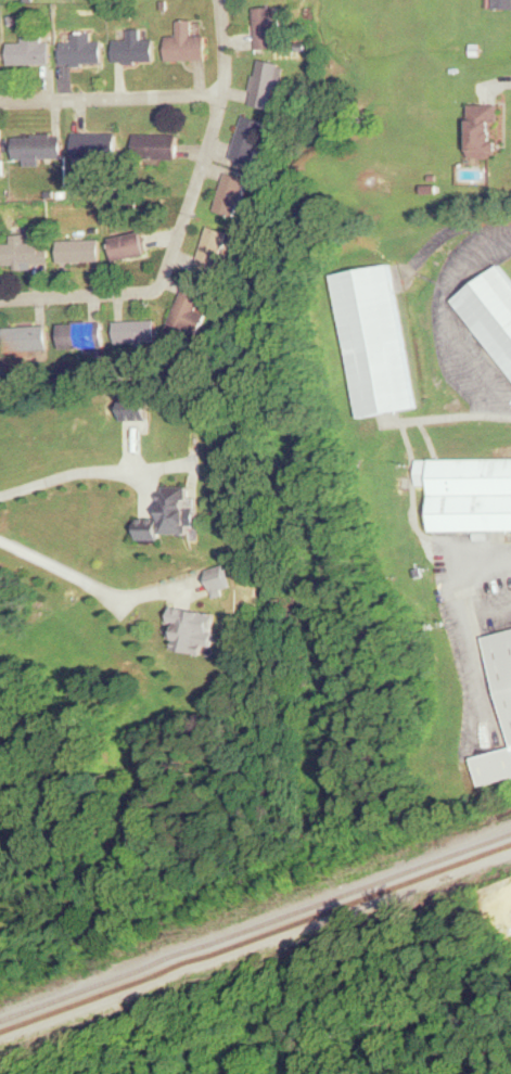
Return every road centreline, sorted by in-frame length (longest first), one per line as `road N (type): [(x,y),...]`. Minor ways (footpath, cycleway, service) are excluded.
road 1 (residential): [(0,302),(154,293),(217,99),(219,0)]
road 2 (residential): [(0,105),(217,99)]

